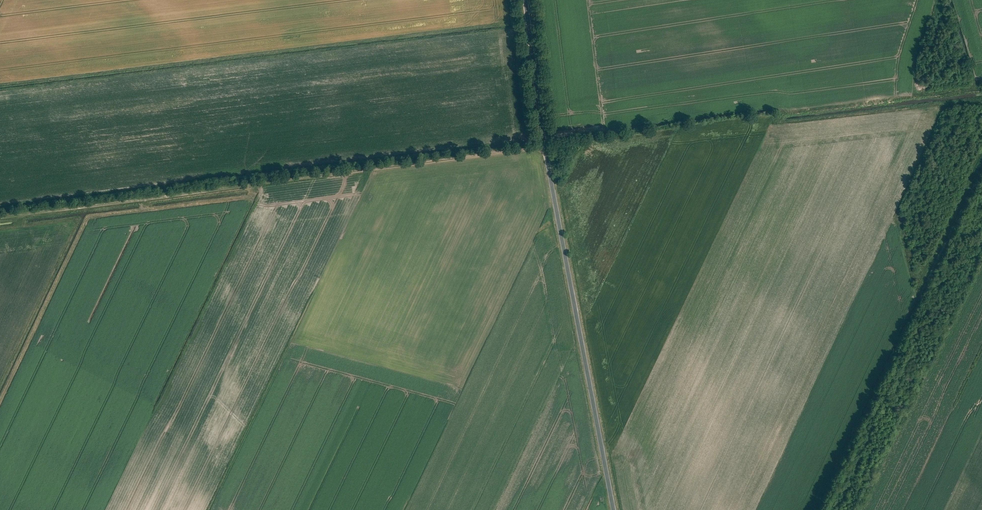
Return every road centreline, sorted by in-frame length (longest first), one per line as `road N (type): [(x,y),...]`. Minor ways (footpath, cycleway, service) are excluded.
road 1 (tertiary): [(522,0),(615,509)]

